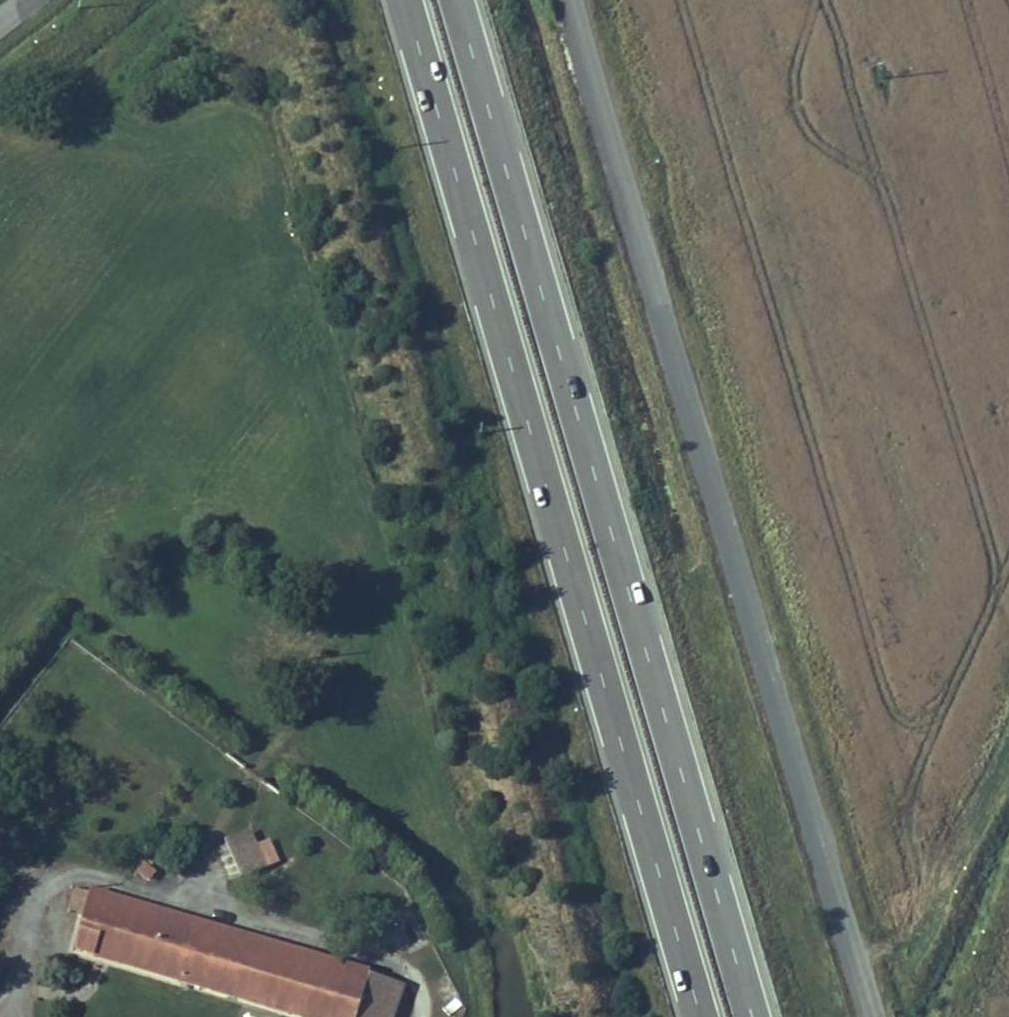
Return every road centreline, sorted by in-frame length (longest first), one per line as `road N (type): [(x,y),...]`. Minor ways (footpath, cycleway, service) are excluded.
road 1 (trunk): [(755,1016),(456,0)]
road 2 (trunk): [(404,0),(703,1016)]
road 3 (tertiary): [(875,1016),(582,0)]

